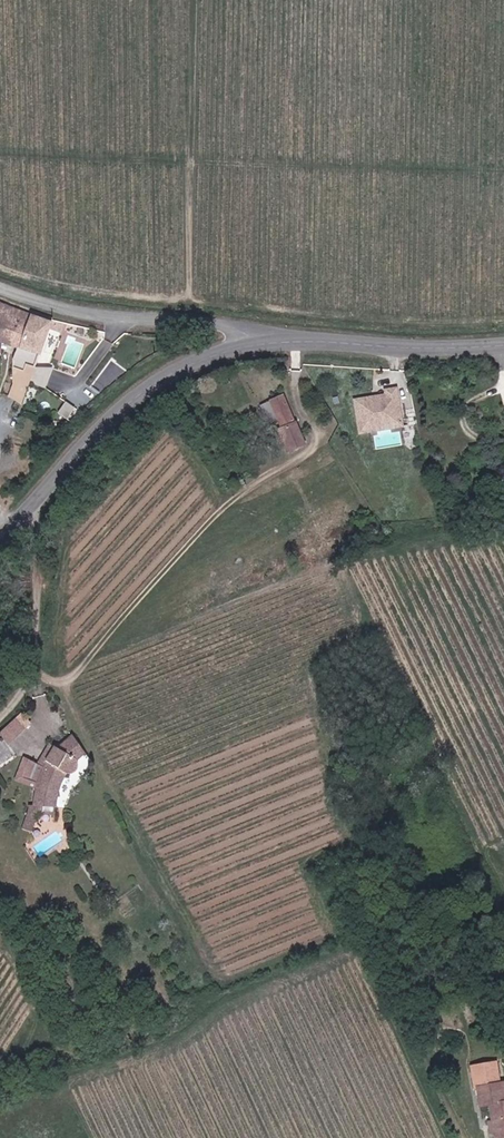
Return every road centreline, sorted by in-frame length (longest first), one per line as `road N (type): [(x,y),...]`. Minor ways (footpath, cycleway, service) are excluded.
road 1 (tertiary): [(256,341),(171,374),(129,404),(0,535)]
road 2 (unclassified): [(0,285),(105,316),(217,324),(256,341)]
road 3 (tertiary): [(503,343),(256,341)]

